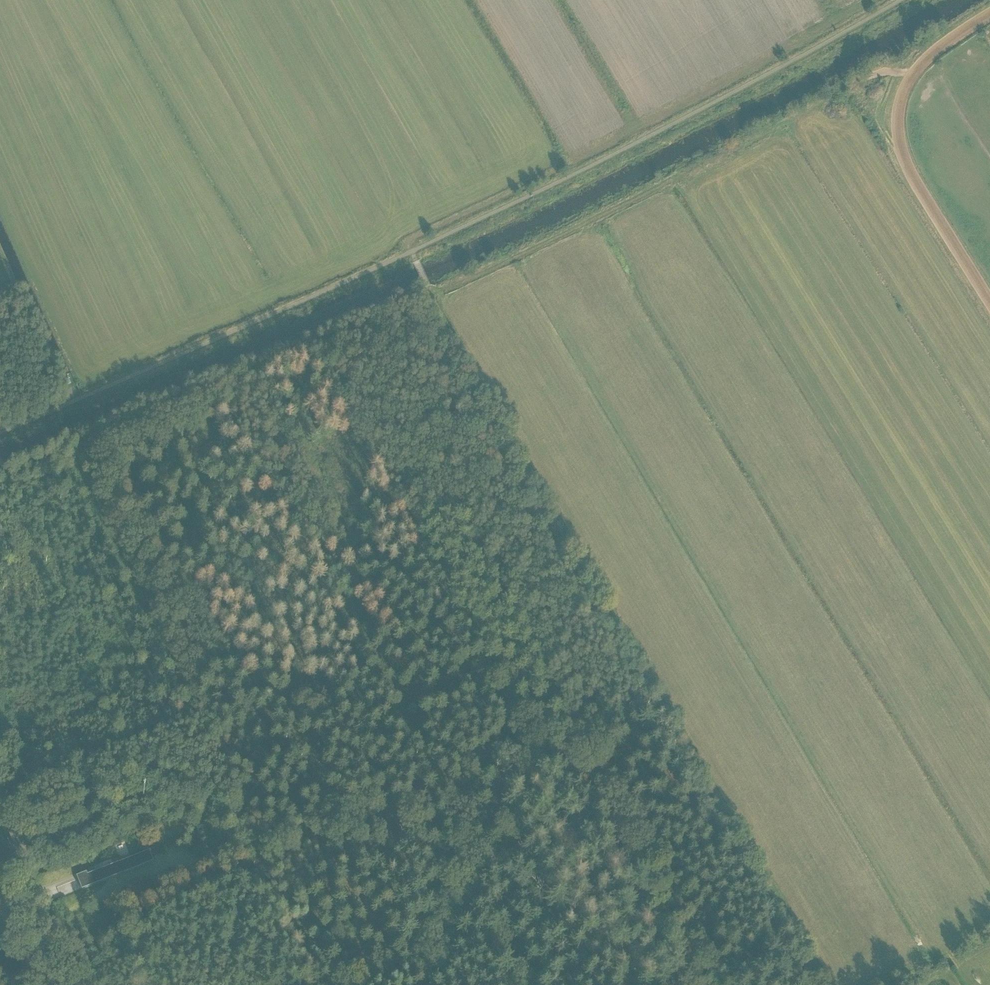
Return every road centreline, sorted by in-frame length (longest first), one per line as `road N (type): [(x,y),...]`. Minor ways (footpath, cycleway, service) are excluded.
road 1 (track): [(827,984),(431,295)]
road 2 (track): [(754,71),(412,238),(431,295)]
road 3 (track): [(789,122),(771,142),(698,180),(675,178),(431,295)]

